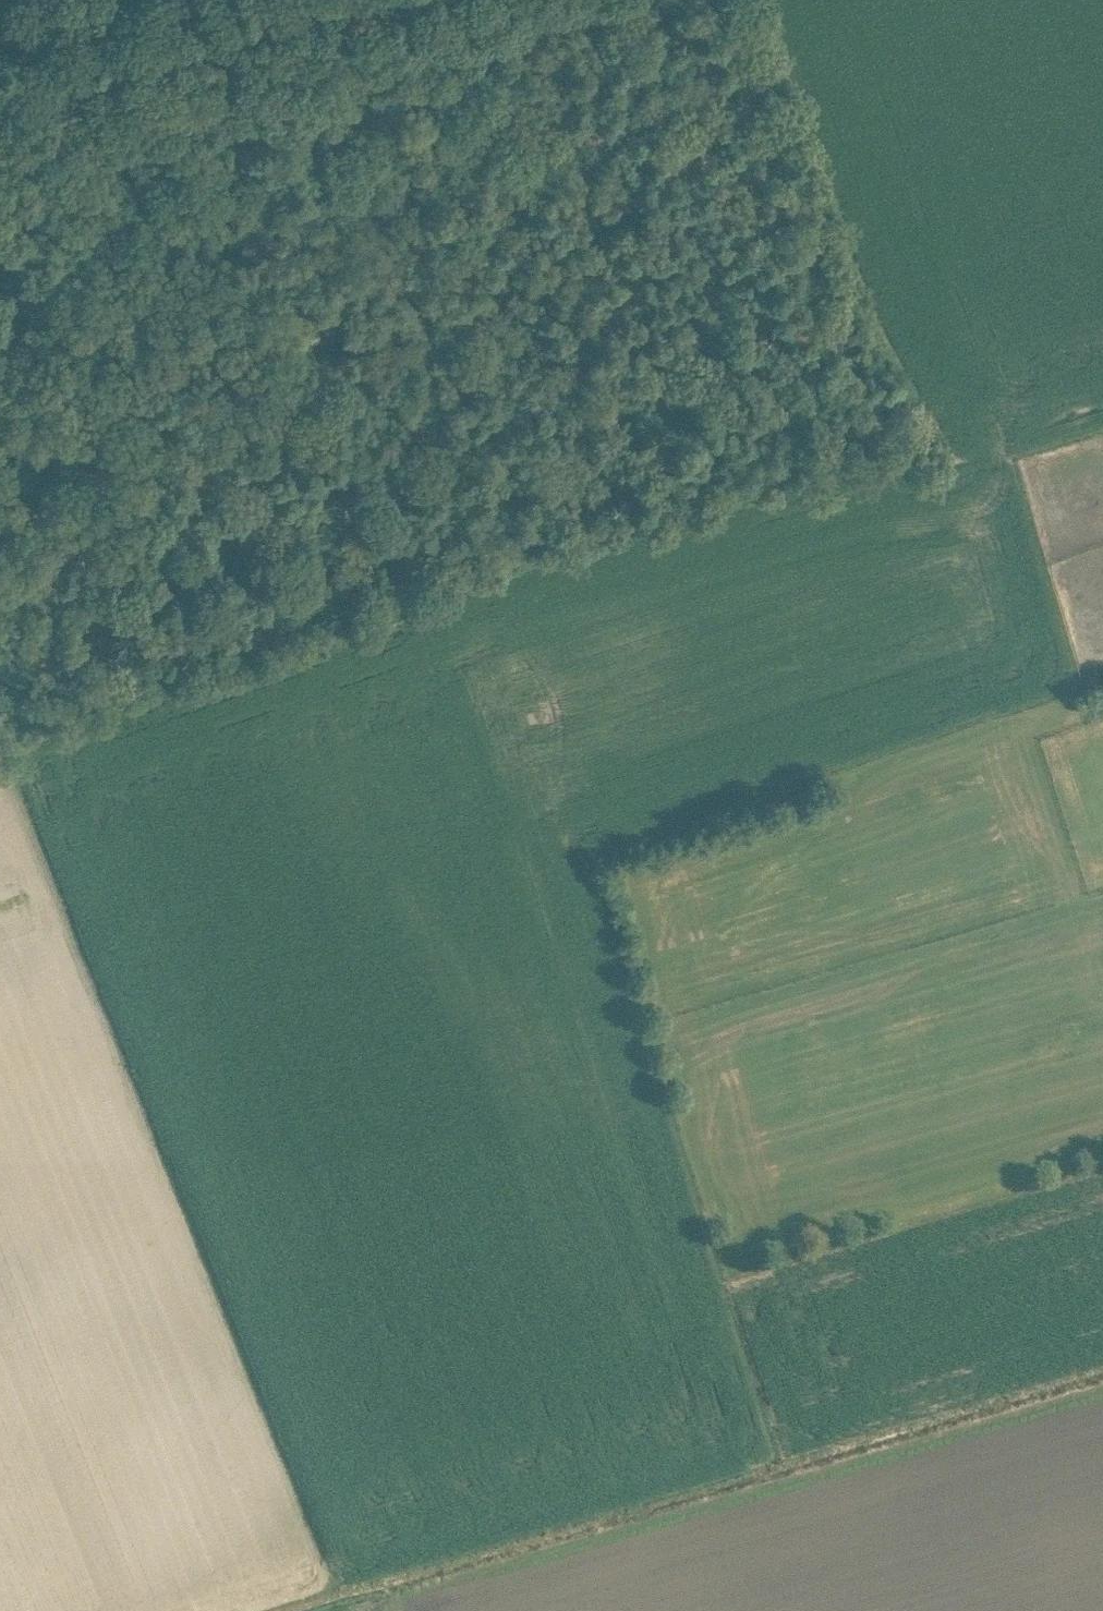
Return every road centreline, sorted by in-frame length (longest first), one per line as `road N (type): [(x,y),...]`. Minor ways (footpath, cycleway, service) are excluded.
road 1 (unclassified): [(0,88),(289,0)]

